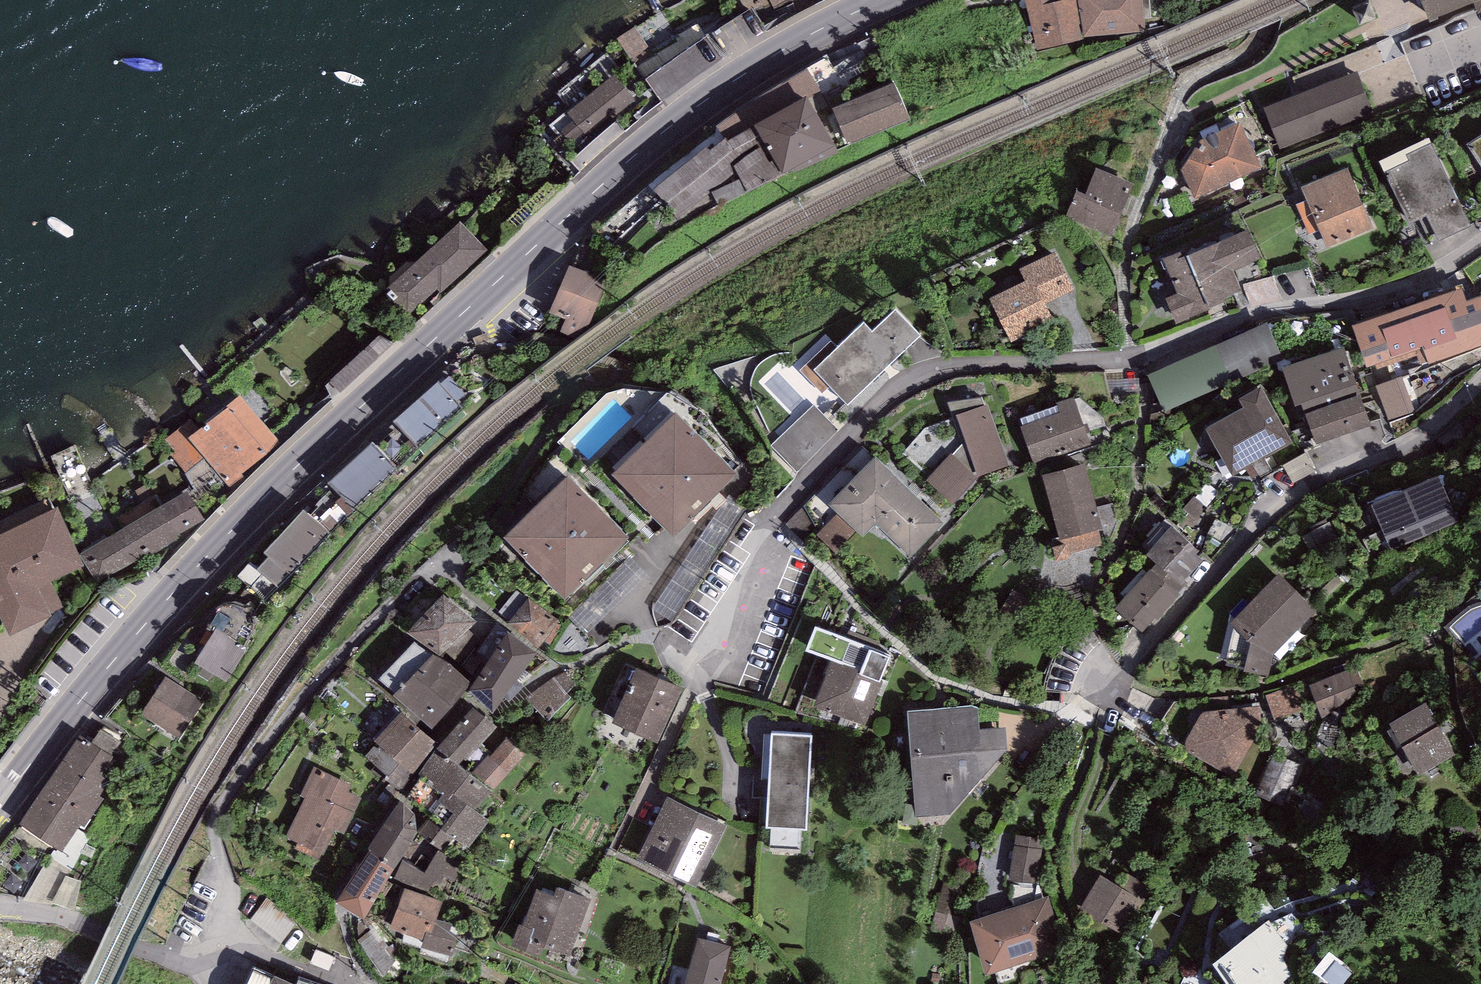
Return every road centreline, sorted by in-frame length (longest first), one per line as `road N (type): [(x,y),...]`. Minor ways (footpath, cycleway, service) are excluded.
road 1 (secondary): [(0,803),(218,544),(602,185),(731,83),(885,0)]
road 2 (residential): [(1480,242),(1426,280),(1259,316),(1133,358),(937,369),(901,384),(774,519),(690,686)]
road 3 (residential): [(454,551),(359,637),(244,775),(219,825),(232,905),(211,949),(168,956),(62,918),(0,907)]
road 4 (residential): [(1101,701),(1260,524),(1315,483),(1424,434),(1480,385)]

